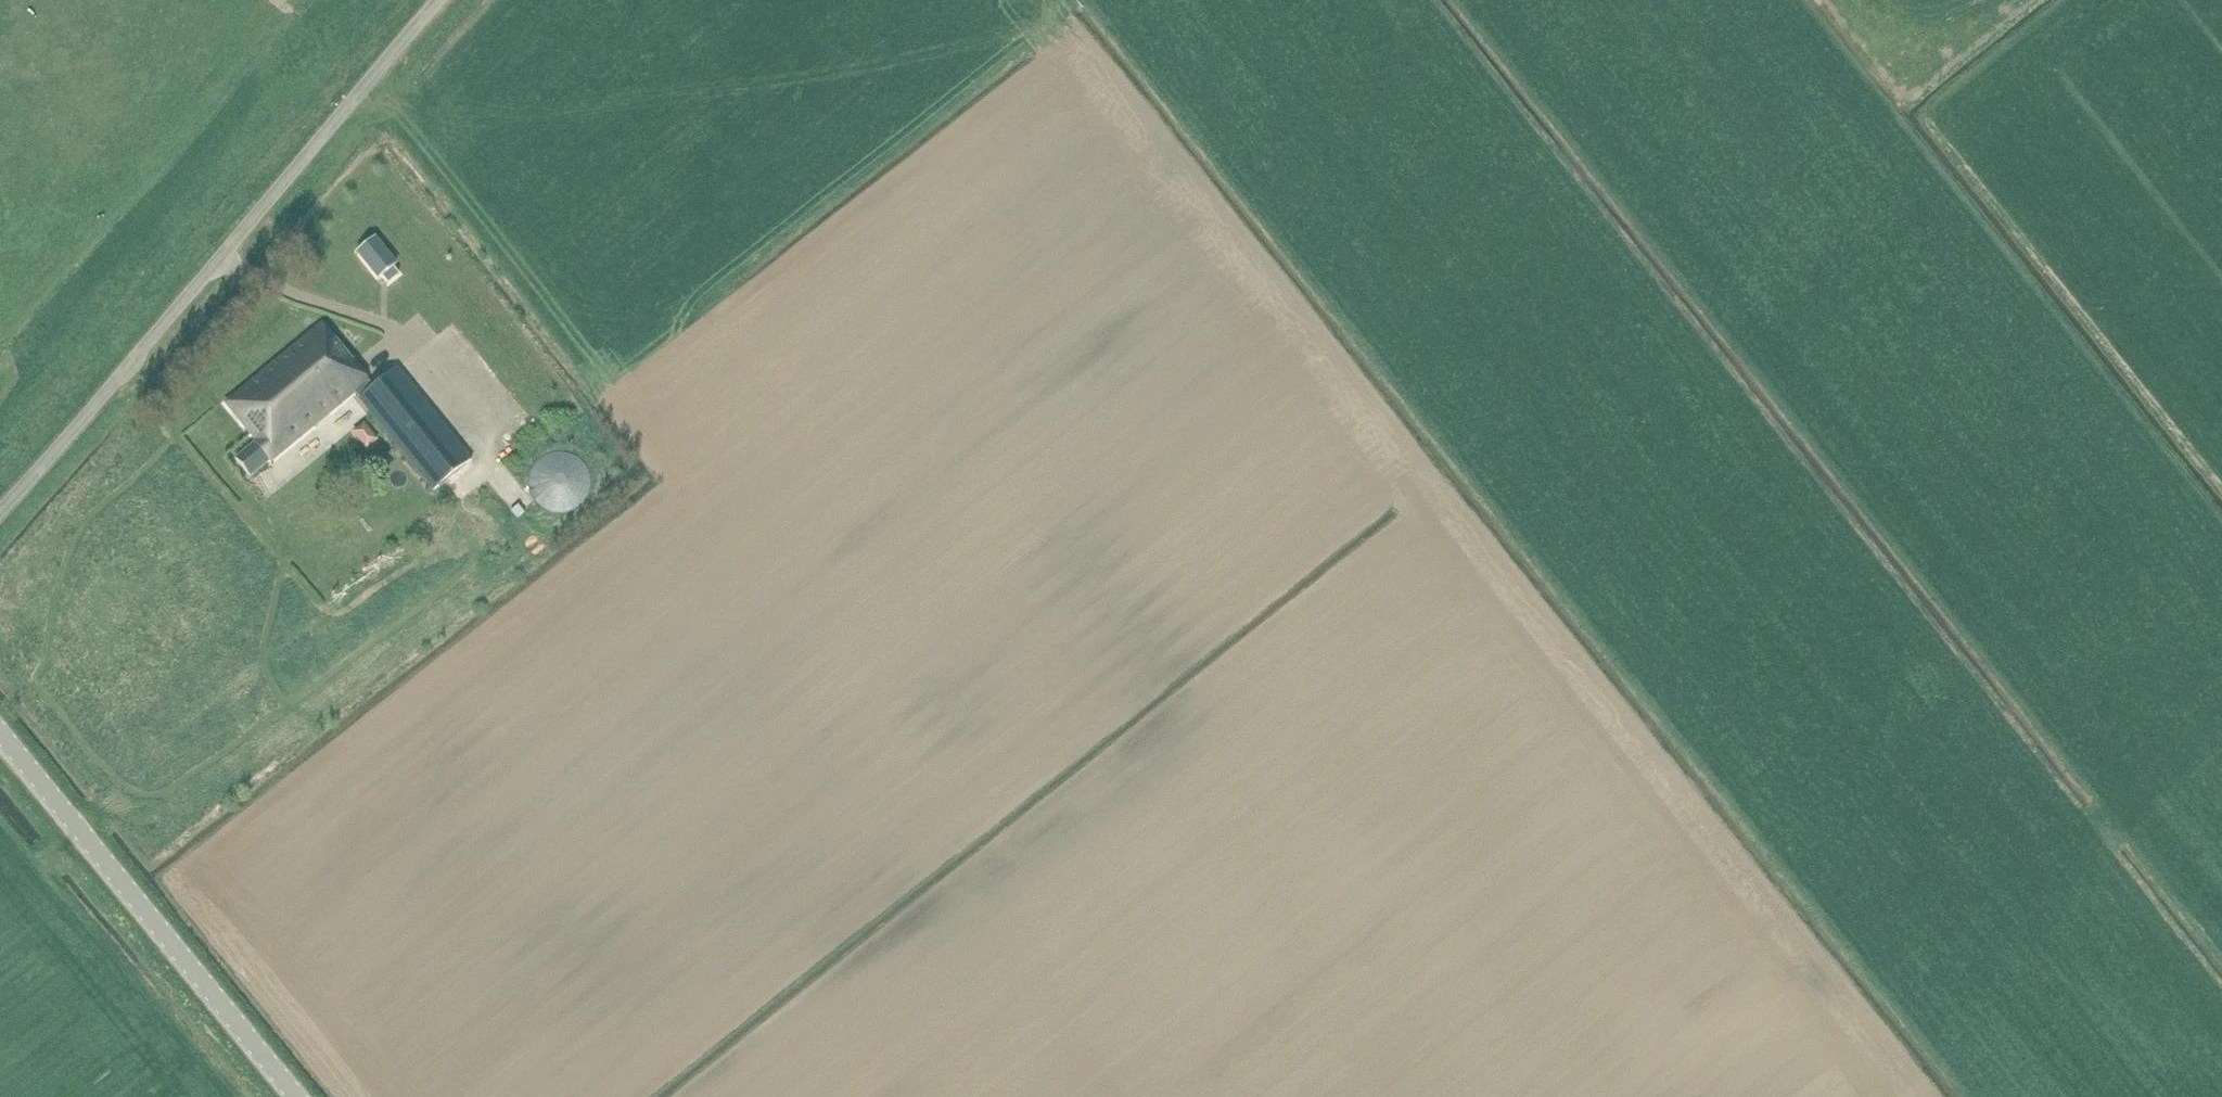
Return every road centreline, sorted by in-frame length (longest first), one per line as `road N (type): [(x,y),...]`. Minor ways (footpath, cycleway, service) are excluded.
road 1 (unclassified): [(0,503),(102,398),(442,0)]
road 2 (unclassified): [(299,1096),(0,731)]

